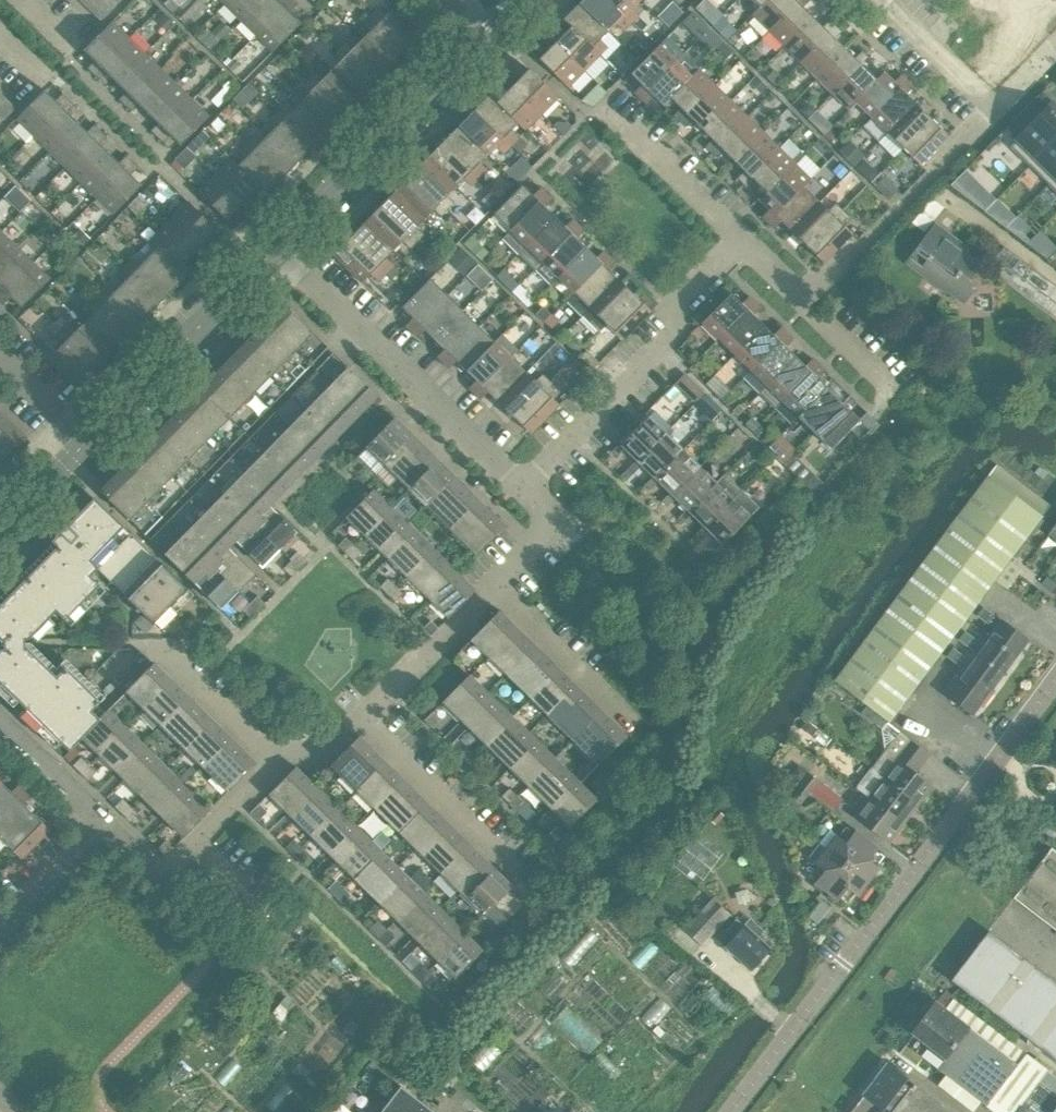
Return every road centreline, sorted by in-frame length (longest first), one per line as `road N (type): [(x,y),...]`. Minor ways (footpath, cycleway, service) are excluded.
road 1 (unclassified): [(731,1111),(1055,678)]
road 2 (residential): [(524,484),(279,243)]
road 3 (residential): [(524,484),(670,342),(676,311),(743,245)]
road 4 (tertiary): [(279,243),(481,41)]
road 5 (tertiary): [(87,440),(279,243)]
road 6 (residential): [(808,304),(992,109)]
road 7 (residential): [(533,878),(366,718)]
road 8 (residential): [(603,102),(743,245)]
road 9 (residential): [(630,720),(493,586)]
road 10 (residential): [(366,718),(493,586)]
road 11 (residential): [(160,879),(274,763)]
road 12 (residential): [(274,763),(161,647)]
road 13 (residential): [(992,109),(880,0)]
road 14 (residential): [(0,935),(106,826)]
road 15 (residential): [(106,826),(0,720)]
road 16 (residential): [(493,586),(558,517),(524,484)]
road 17 (tertiary): [(0,529),(87,440)]

